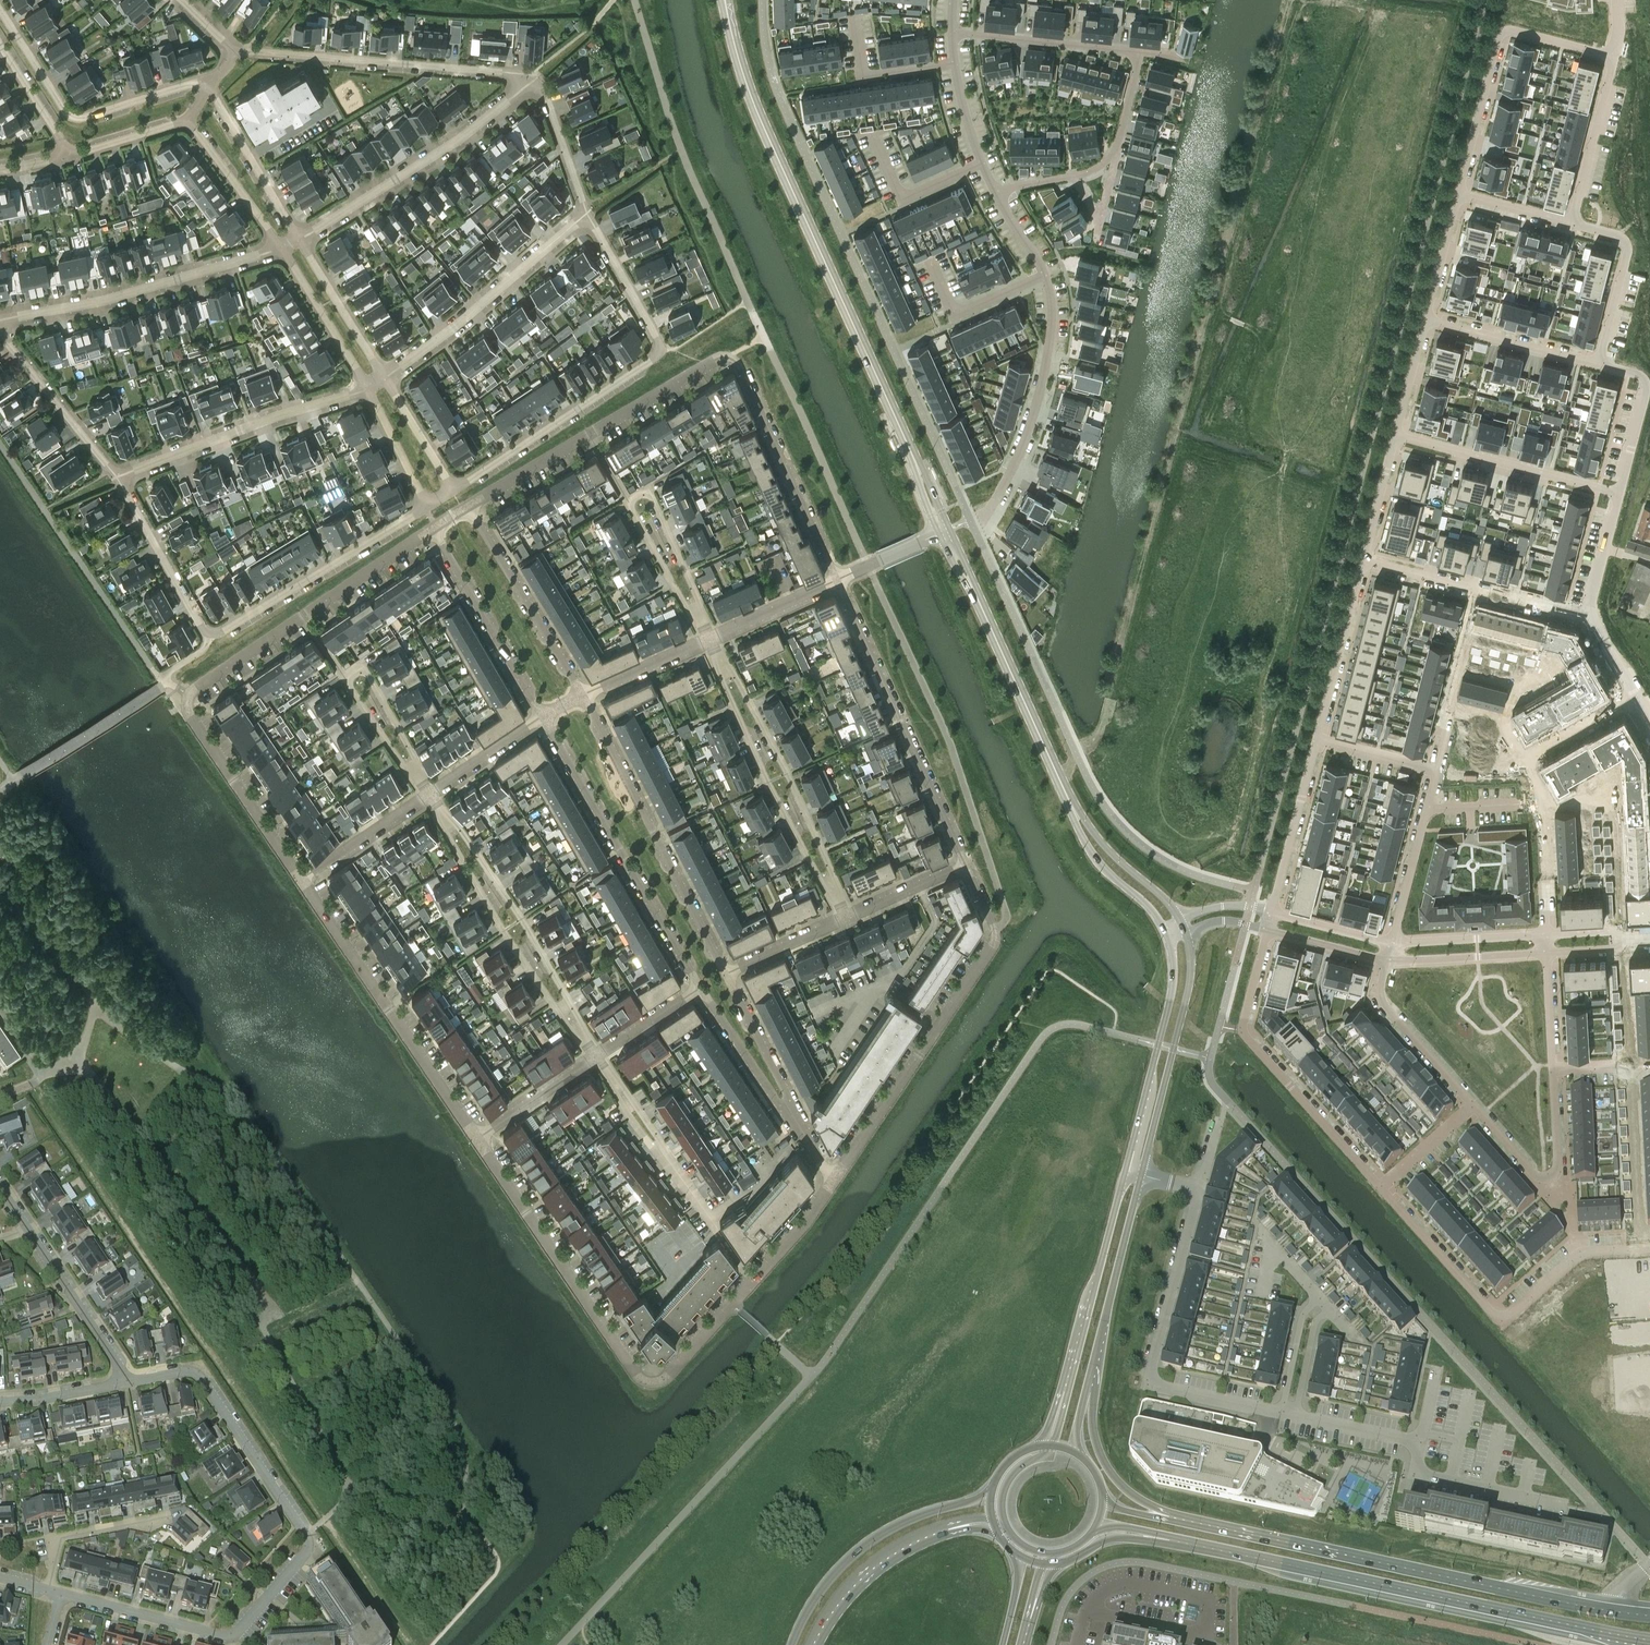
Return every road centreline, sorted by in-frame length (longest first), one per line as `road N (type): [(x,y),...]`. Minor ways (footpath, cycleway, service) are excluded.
road 1 (residential): [(476,1138),(644,1384),(667,1378),(734,1306),(833,1178)]
road 2 (residential): [(127,1381),(194,1375),(309,1544),(232,1638),(57,1593)]
road 3 (residential): [(840,581),(743,369),(726,358),(469,503)]
road 4 (residential): [(430,526),(191,695),(188,713),(300,880)]
road 5 (primary): [(1156,1538),(1649,1641)]
road 6 (tertiary): [(912,457),(746,87),(724,2)]
road 7 (residential): [(425,508),(217,632),(201,626),(118,478)]
road 8 (primary): [(1599,1608),(1186,1522)]
road 9 (residential): [(587,213),(663,350),(454,490)]
road 10 (residential): [(833,1178),(991,950),(994,930),(969,868)]
road 11 (residential): [(1649,1250),(1580,1254),(1503,1323),(1381,1188)]
road 12 (residential): [(1200,1191),(1147,1384),(1281,1412)]
road 13 (residential): [(1474,1106),(1535,1174),(1557,1171),(1549,953)]
road 14 (residential): [(969,868),(840,581)]
road 15 (residential): [(727,975),(583,696)]
road 16 (residential): [(1381,1188),(1243,1035),(1268,931)]
road 17 (residential): [(541,719),(700,988)]
road 18 (residential): [(300,880),(476,1138)]
road 19 (residential): [(711,640),(768,783),(849,919)]
road 20 (residential): [(849,919),(788,774),(711,640)]
road 21 (residential): [(430,796),(502,933),(596,1056)]
road 22 (residential): [(430,796),(521,920),(596,1056)]
road 23 (residential): [(233,51),(536,79)]
road 24 (residential): [(0,321),(281,250)]
road 25 (residential): [(1616,54),(1504,30),(1459,195)]
road 26 (residential): [(303,239),(458,141),(536,79)]
road 27 (residential): [(1045,274),(1051,332),(1032,419),(990,511),(970,520)]
road 28 (residential): [(206,82),(69,118),(0,11)]
road 29 (residential): [(118,478),(368,389)]
road 30 (residential): [(385,378),(587,213)]
road 31 (primary): [(989,1497),(922,1515),(855,1553),(816,1595),(792,1644)]
road 32 (tertiary): [(1142,1177),(1190,978),(1184,932)]
road 33 (tertiary): [(1167,935),(1172,993),(1124,1172)]
road 34 (tertiary): [(1073,808),(974,590)]
road 35 (residential): [(1141,52),(1109,157),(1084,174),(994,190)]
road 36 (residential): [(1620,493),(1396,436)]
road 37 (tertiary): [(1124,1172),(1064,1390)]
road 38 (residential): [(583,696),(469,503)]
road 39 (residential): [(430,526),(541,719)]
road 40 (tertiary): [(1088,1392),(1142,1177)]
road 41 (residential): [(952,33),(1141,52)]
road 42 (residential): [(1567,1507),(1414,1474),(1421,1442)]
road 43 (residential): [(118,478),(0,331)]
road 44 (residential): [(1364,560),(1318,741)]
road 45 (residential): [(303,239),(206,82)]
road 46 (primary): [(812,1644),(870,1572),(948,1530)]
road 47 (residential): [(1386,961),(1381,1001),(1474,1106)]
road 48 (residential): [(1548,935),(1541,790),(1531,757)]
road 49 (residential): [(127,1381),(27,1232)]
road 50 (residential): [(1600,364),(1427,319)]
road 51 (residential): [(1571,225),(1616,54)]
road 52 (residential): [(1318,741),(1273,912)]
road 53 (residential): [(1391,942),(1433,771)]
road 54 (primary): [(1186,1522),(1131,1495),(1104,1463),(1088,1392)]
road 55 (residential): [(637,496),(653,497),(711,640)]
road 56 (residential): [(711,640),(631,509),(637,496)]
road 57 (residential): [(48,1591),(60,1538),(170,1516)]
road 58 (residential): [(281,250),(368,389)]
road 59 (residential): [(1386,961),(1549,953)]
road 60 (residential): [(348,679),(358,668),(366,674),(430,796)]
road 61 (residential): [(870,132),(901,199),(982,163)]
road 62 (residential): [(1045,274),(955,315),(929,258)]
road 63 (residential): [(385,378),(303,239)]
road 64 (tertiary): [(1073,808),(1097,861),(1153,911),(1167,935)]
road 65 (residential): [(186,120),(281,250)]
road 66 (residential): [(1548,935),(1391,942)]
road 67 (residential): [(430,796),(300,880)]
road 68 (tertiary): [(1179,919),(1073,808)]
road 69 (residential): [(954,62),(863,76),(853,16)]
road 70 (residential): [(700,988),(772,1103),(785,1107)]
road 71 (residential): [(785,1107),(787,1092),(727,975)]
road 72 (residential): [(596,1056),(476,1138)]
road 73 (residential): [(536,79),(587,213)]
road 74 (residential): [(430,796),(348,679)]
road 75 (residential): [(840,581),(711,640)]
road 76 (residential): [(711,640),(583,696)]
road 77 (residential): [(541,719),(430,796)]
road 78 (residential): [(1619,237),(1629,248),(1600,364)]
road 79 (residential): [(727,975),(849,919)]
road 80 (residential): [(368,389),(425,508)]
road 81 (residential): [(454,490),(385,378)]
road 82 (residential): [(849,919),(969,868)]
road 83 (residential): [(0,46),(68,156)]
road 84 (residential): [(0,1402),(127,1381)]
road 85 (residential): [(1459,195),(1427,319)]
road 86 (residential): [(1396,436),(1364,560)]
road 87 (residential): [(1620,493),(1589,617)]
road 88 (residential): [(1296,1416),(1421,1442)]
road 89 (residential): [(700,988),(596,1056)]
road 90 (residential): [(1474,1106),(1381,1188)]
road 91 (residential): [(68,156),(186,120)]
road 92 (residential): [(1391,942),(1273,912)]
road 93 (residential): [(1268,931),(1386,961)]
road 94 (residential): [(665,1155),(630,1118),(596,1056)]
road 95 (residential): [(1531,757),(1636,696)]
road 96 (residential): [(1318,1299),(1302,1318),(1281,1412)]
road 97 (residential): [(1427,319),(1396,436)]
road 98 (residential): [(665,1155),(596,1056)]

